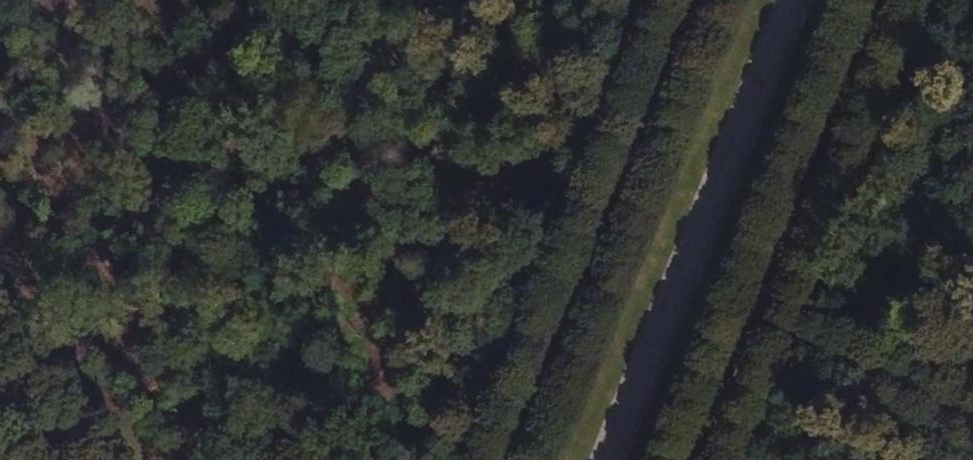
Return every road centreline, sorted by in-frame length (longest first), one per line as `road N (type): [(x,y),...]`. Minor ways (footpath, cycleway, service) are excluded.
road 1 (track): [(513,459),(701,0)]
road 2 (track): [(798,0),(612,459)]
road 3 (track): [(875,0),(689,459)]

